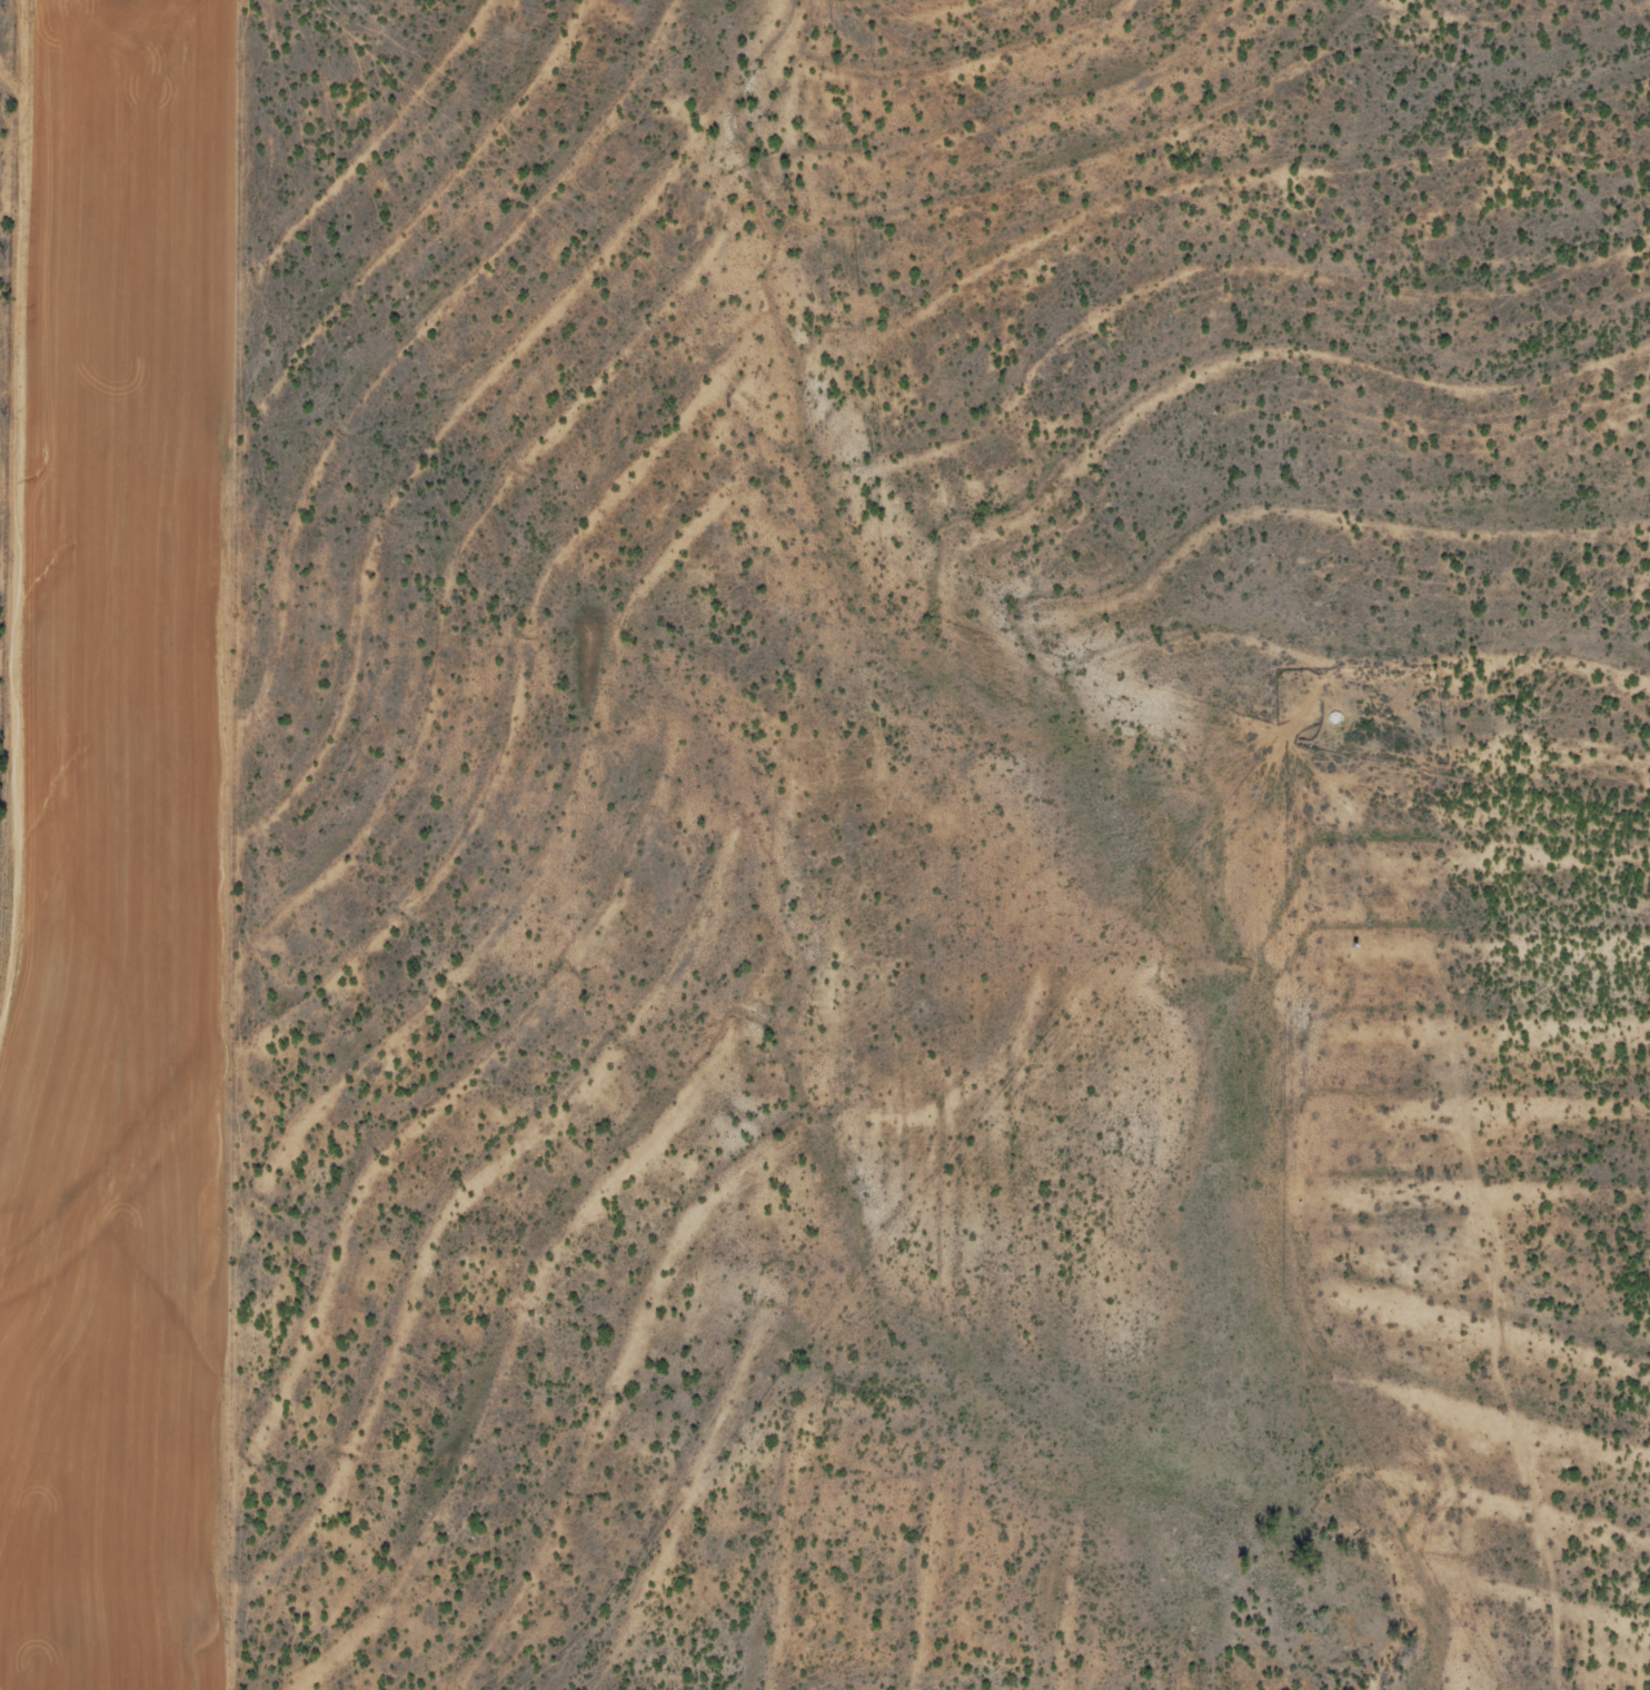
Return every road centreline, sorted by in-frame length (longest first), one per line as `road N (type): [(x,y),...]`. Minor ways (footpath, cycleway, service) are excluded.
road 1 (residential): [(0,887),(23,331),(10,0)]

